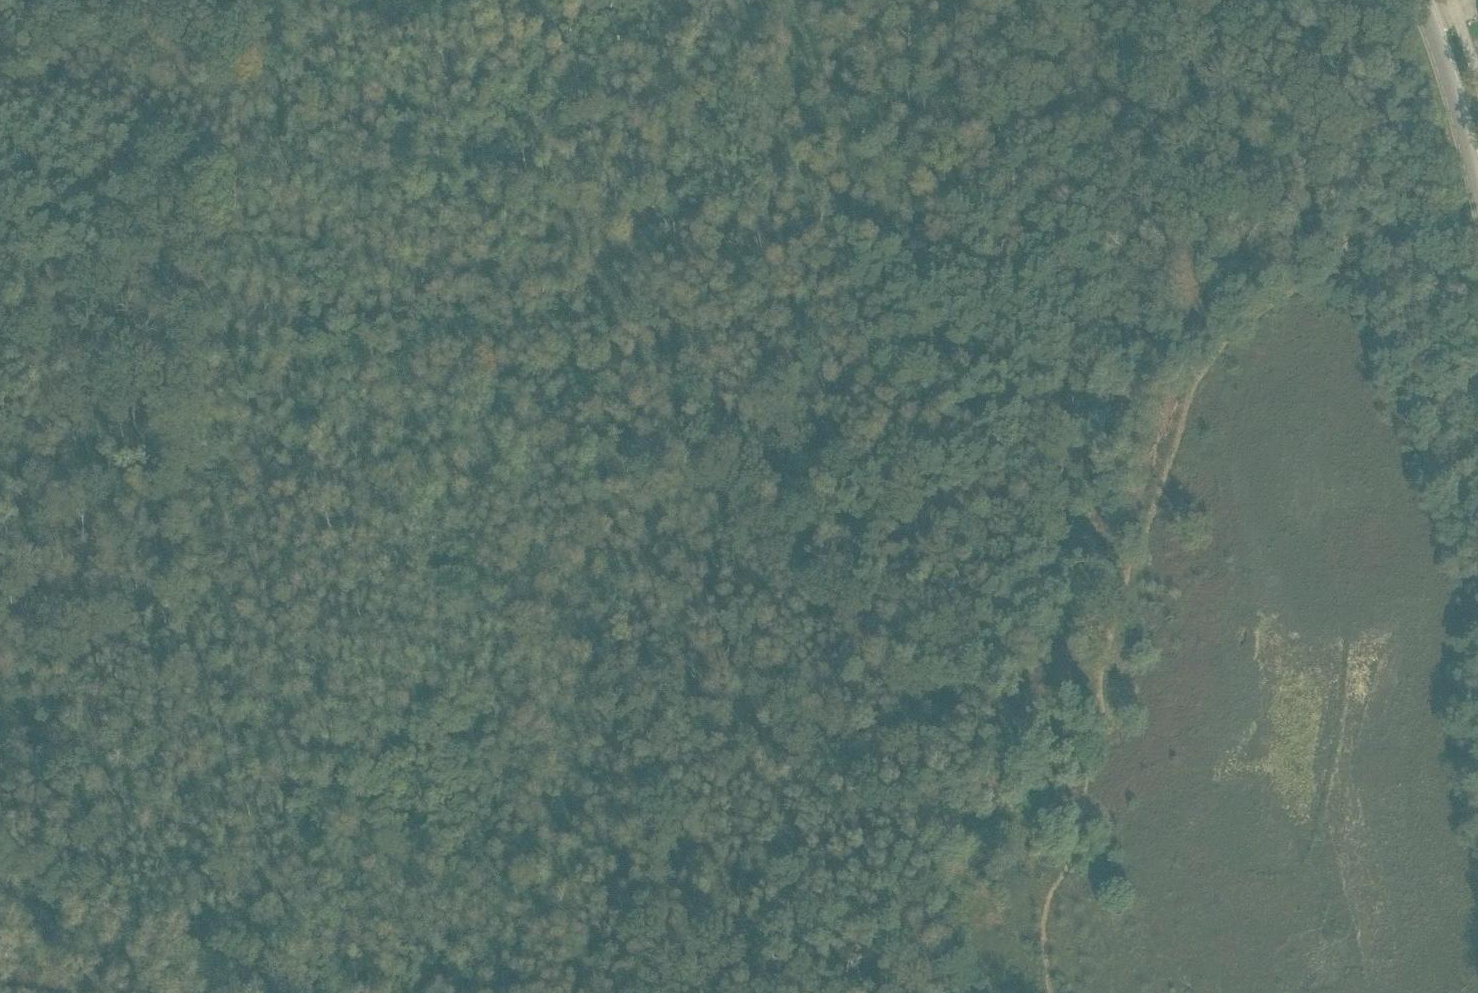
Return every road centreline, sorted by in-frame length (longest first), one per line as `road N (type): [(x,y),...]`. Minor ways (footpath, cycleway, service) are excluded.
road 1 (tertiary): [(1477,182),(1423,0)]

